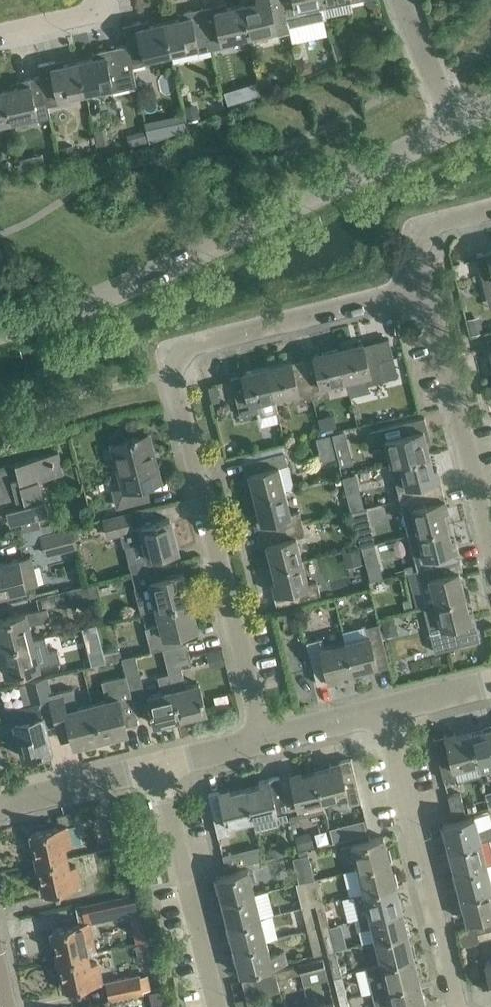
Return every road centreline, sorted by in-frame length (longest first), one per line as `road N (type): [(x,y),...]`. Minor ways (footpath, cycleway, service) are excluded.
road 1 (residential): [(263,740),(176,359),(185,345),(426,285)]
road 2 (unclassified): [(0,332),(76,309),(456,125)]
road 3 (residential): [(457,1006),(383,710)]
road 4 (residential): [(490,537),(426,285)]
road 5 (residential): [(158,766),(218,1006)]
road 6 (residential): [(0,805),(158,766)]
road 7 (residential): [(456,125),(403,0)]
road 8 (residential): [(426,285),(424,236),(437,221),(490,207)]
road 9 (residential): [(263,740),(383,710)]

